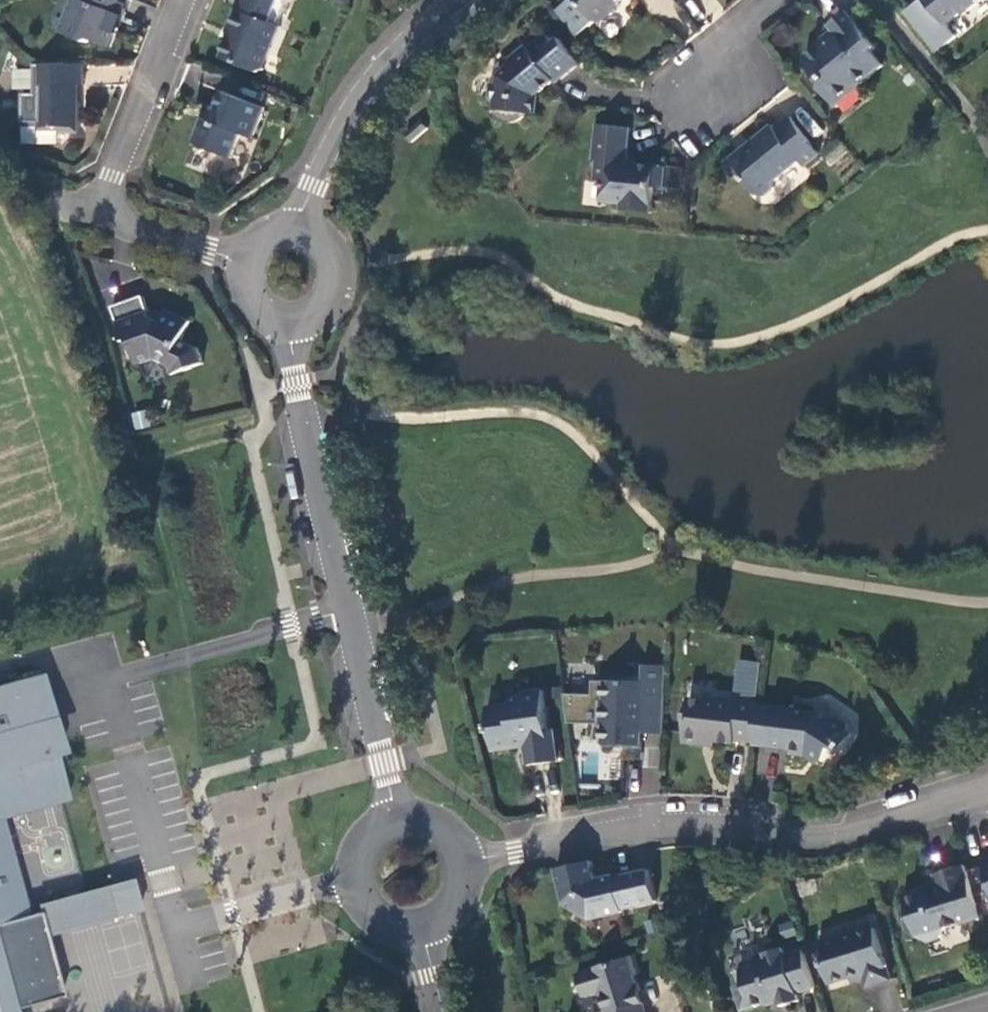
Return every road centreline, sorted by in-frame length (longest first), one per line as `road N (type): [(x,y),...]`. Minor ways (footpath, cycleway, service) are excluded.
road 1 (residential): [(465,855),(664,827),(844,834),(987,791)]
road 2 (unclassified): [(290,323),(297,386),(397,817)]
road 3 (unclassified): [(455,0),(367,89),(314,183),(301,226)]
road 4 (residential): [(94,214),(180,0)]
road 5 (unclassified): [(397,817),(357,849),(354,884),(387,925),(423,928)]
road 6 (residential): [(241,262),(94,214)]
road 7 (unclassified): [(290,323),(320,313),(337,287),(327,243),(301,226)]

